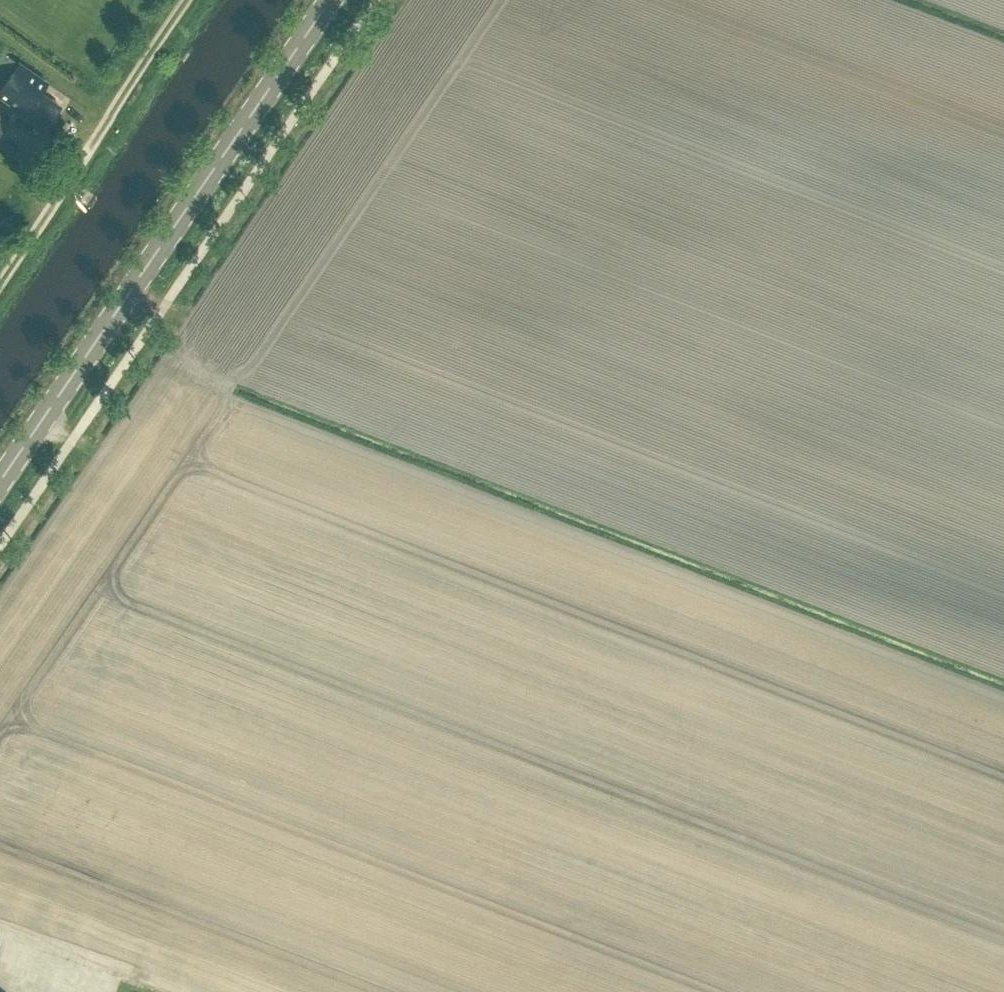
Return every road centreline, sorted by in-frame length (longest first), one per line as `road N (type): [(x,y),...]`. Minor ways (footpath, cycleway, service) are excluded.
road 1 (secondary): [(0,480),(330,0)]
road 2 (track): [(0,279),(188,0)]

